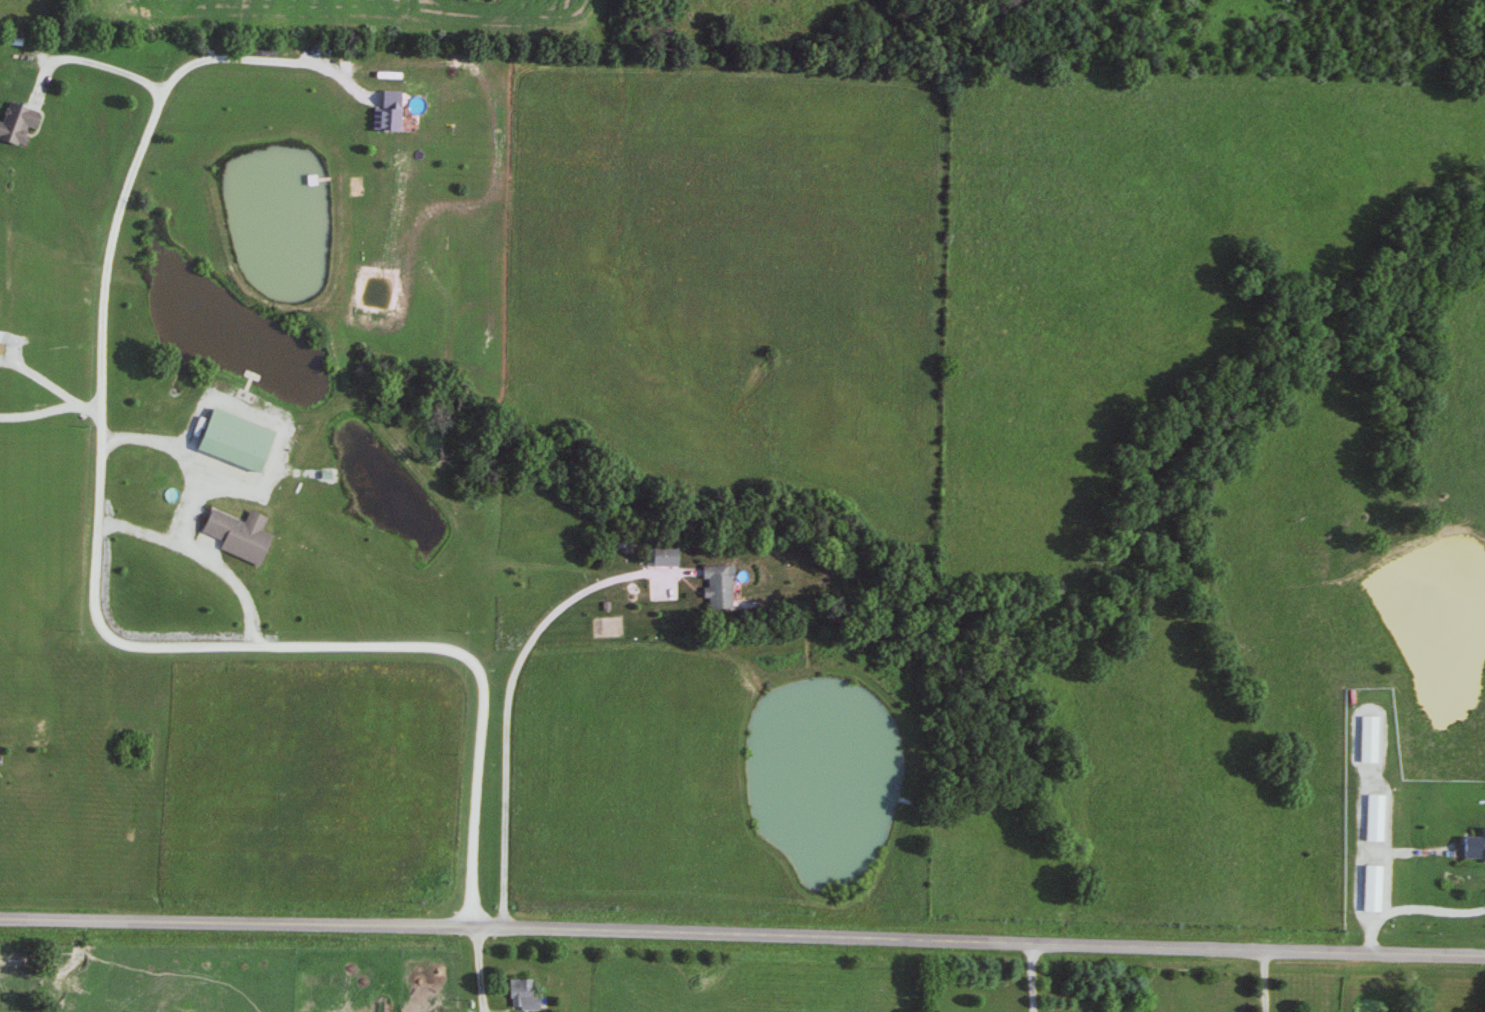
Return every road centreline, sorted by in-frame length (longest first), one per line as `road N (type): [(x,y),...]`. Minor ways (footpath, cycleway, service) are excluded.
road 1 (tertiary): [(1484,960),(474,925),(0,919)]
road 2 (residential): [(474,925),(470,860),(482,695),(466,658),(439,651),(131,649),(103,637),(98,624),(106,267),(161,91)]

